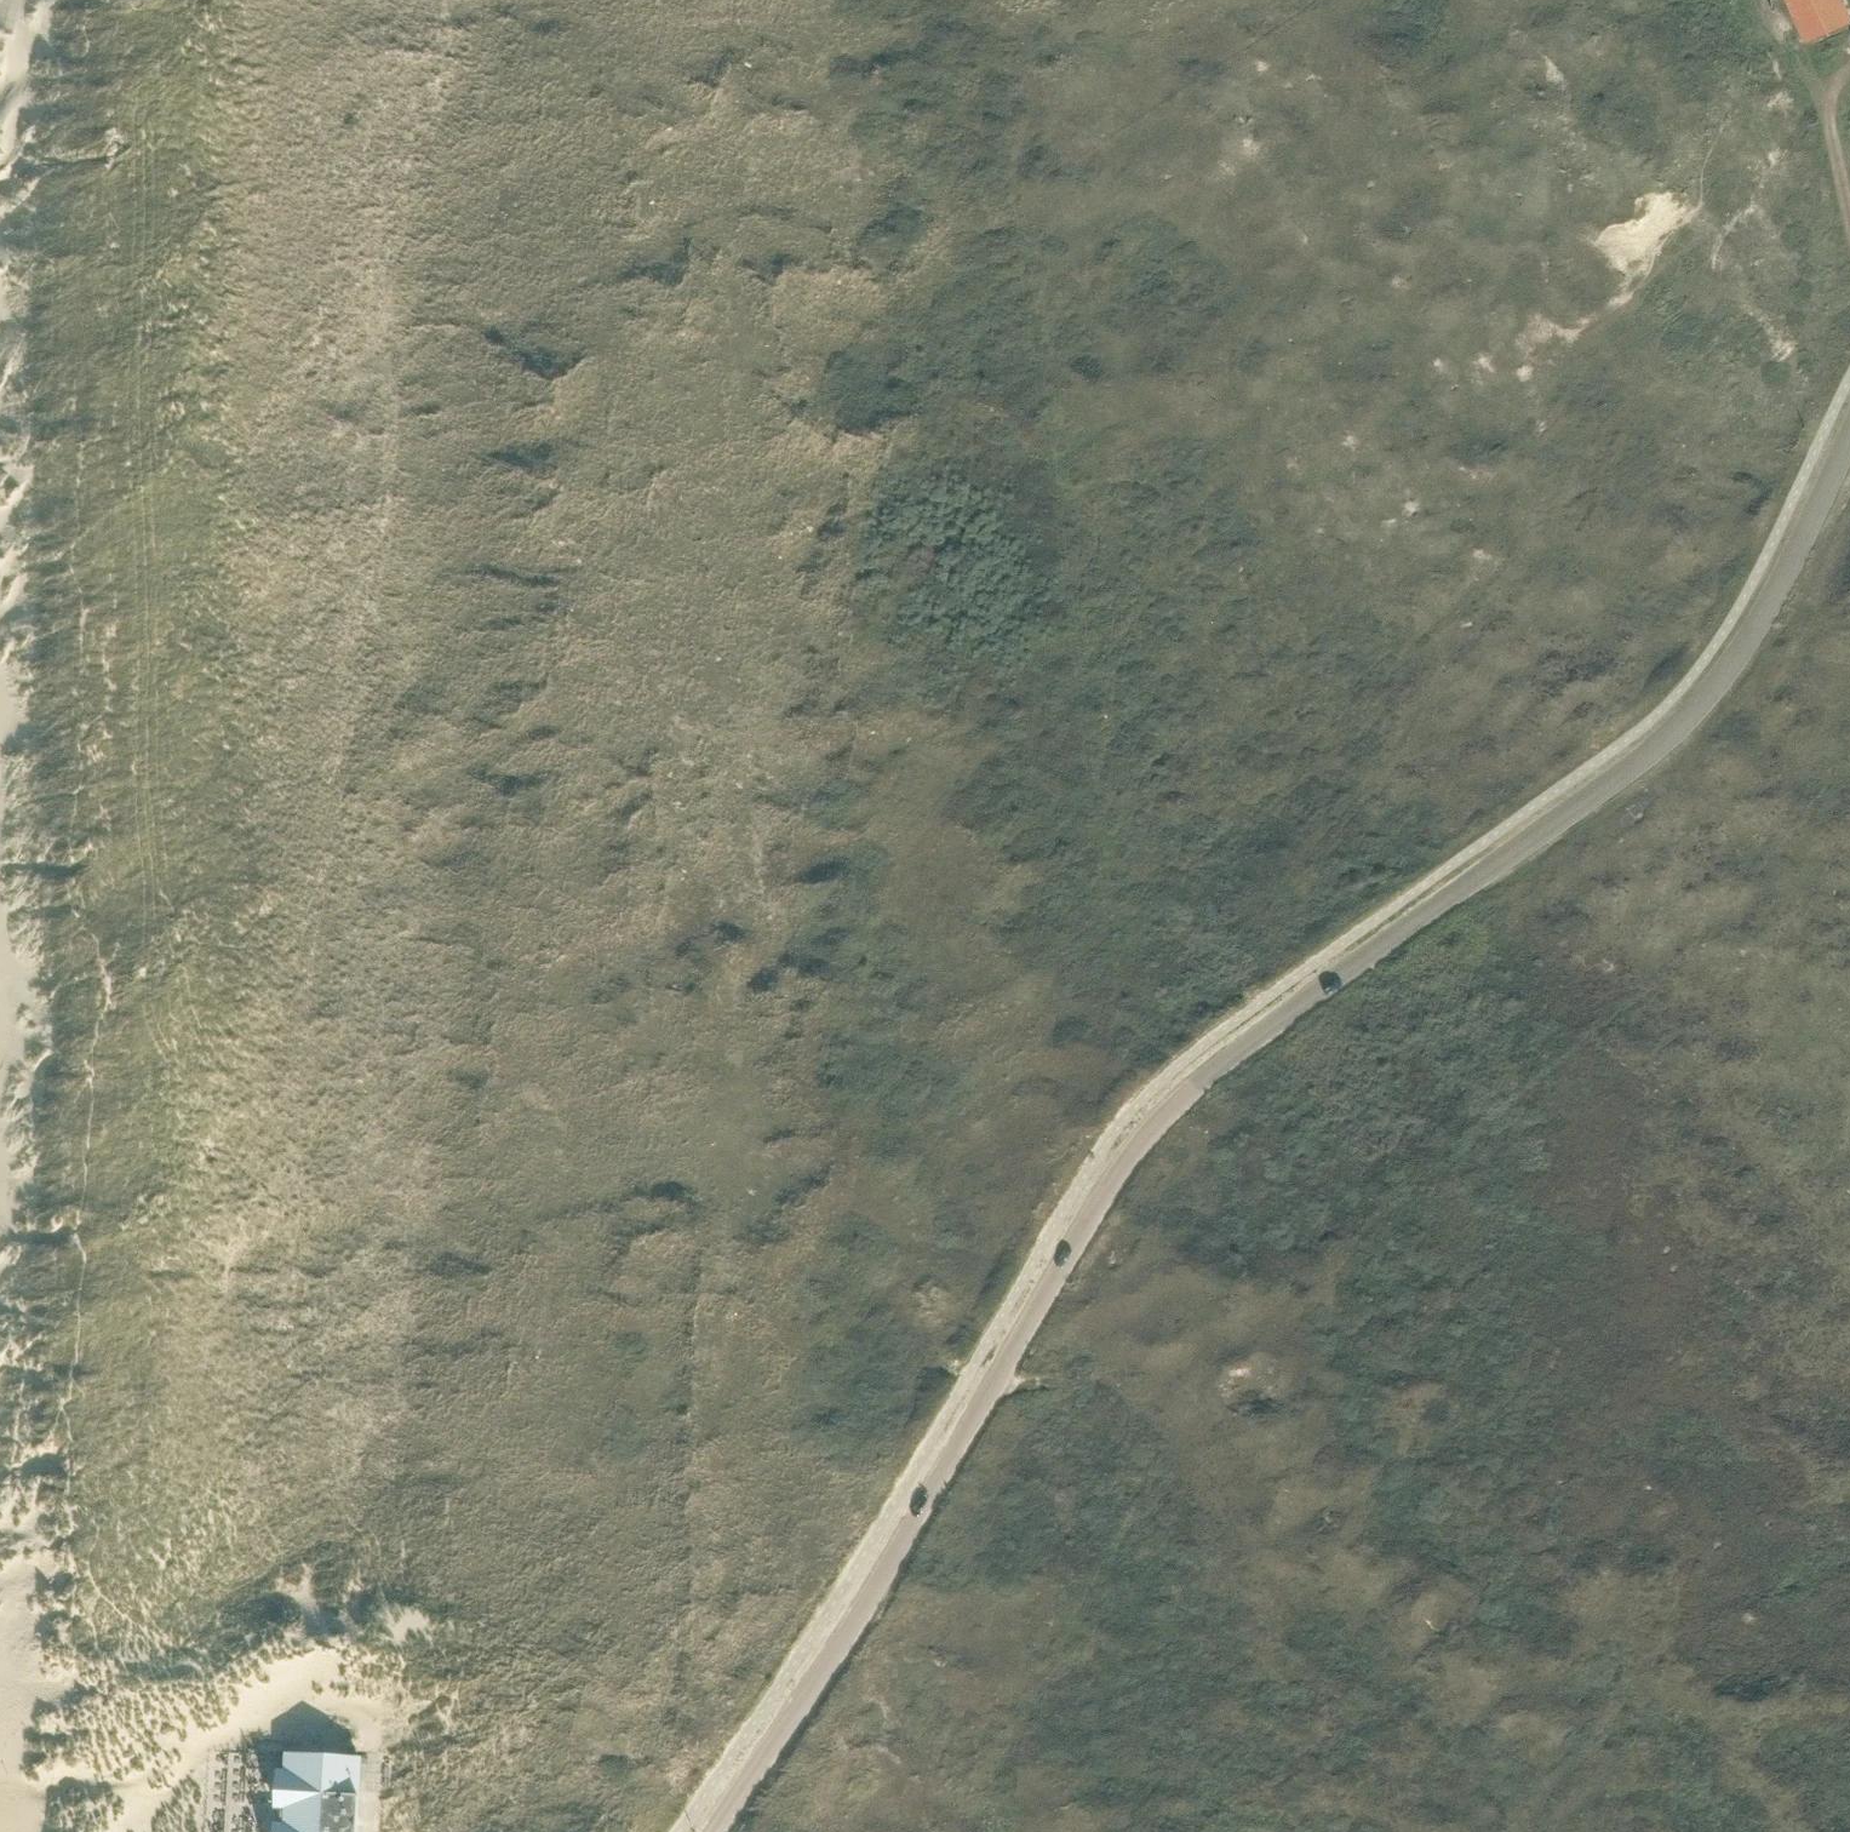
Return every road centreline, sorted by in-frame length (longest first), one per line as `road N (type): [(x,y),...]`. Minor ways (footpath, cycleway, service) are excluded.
road 1 (unclassified): [(715,1831),(804,1707),(1111,1180),(1144,1137),(1200,1079),(1632,767),(1706,700),(1741,655),(1849,440)]

